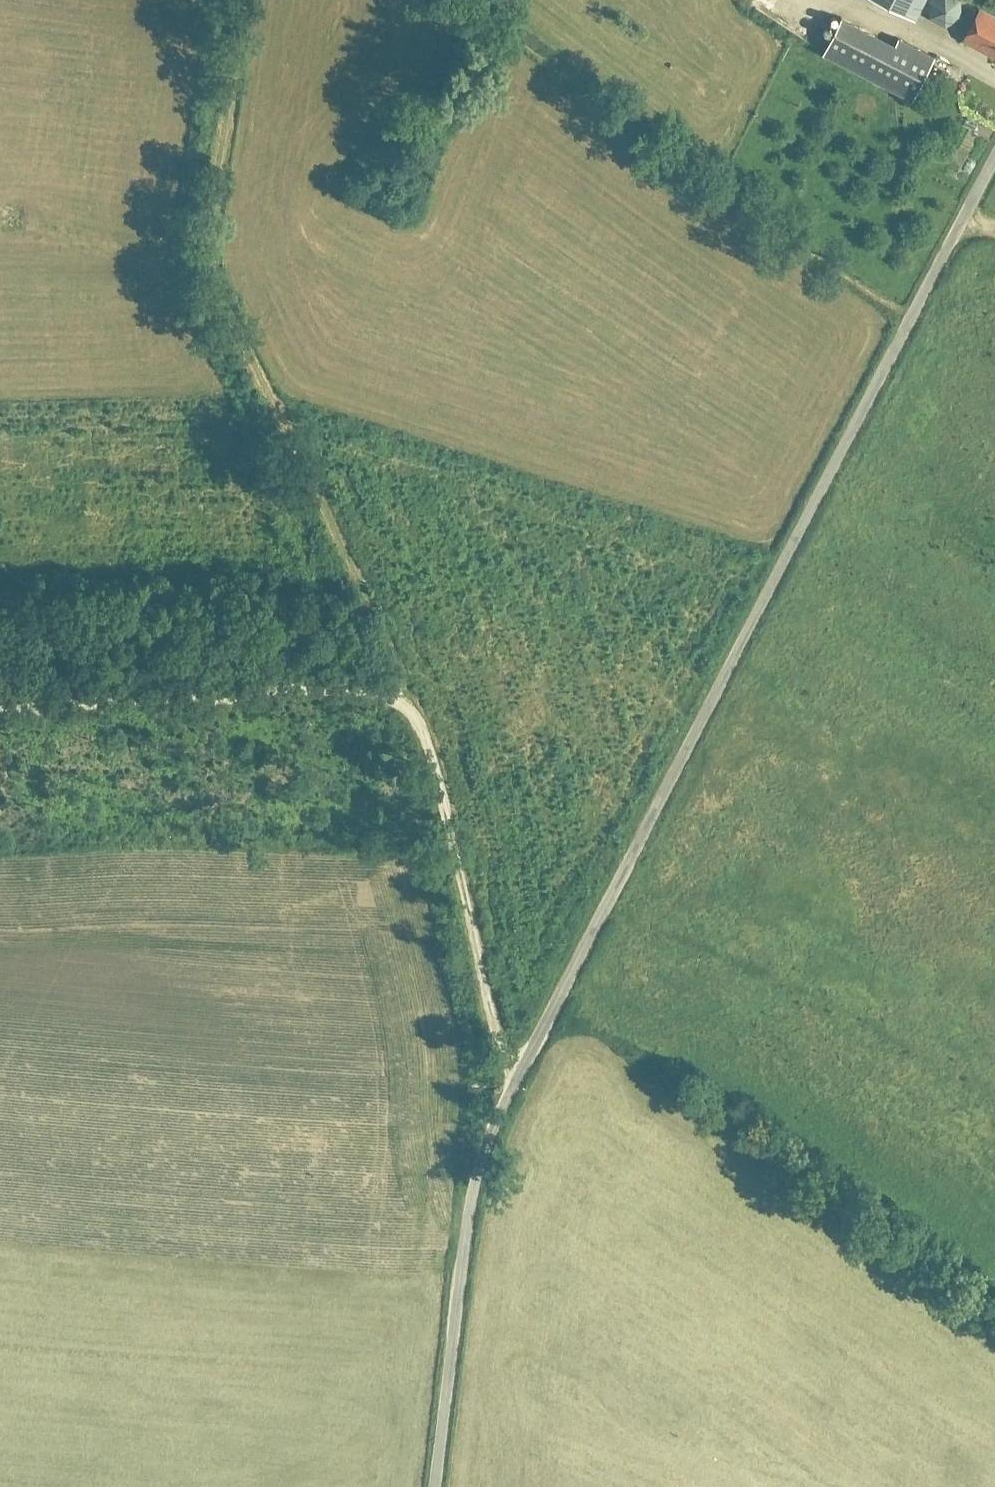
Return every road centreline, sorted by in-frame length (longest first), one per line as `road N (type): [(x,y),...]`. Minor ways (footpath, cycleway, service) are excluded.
road 1 (unclassified): [(435,1486),(464,1221),(494,1122),(909,320)]
road 2 (unclassified): [(994,155),(909,320)]

